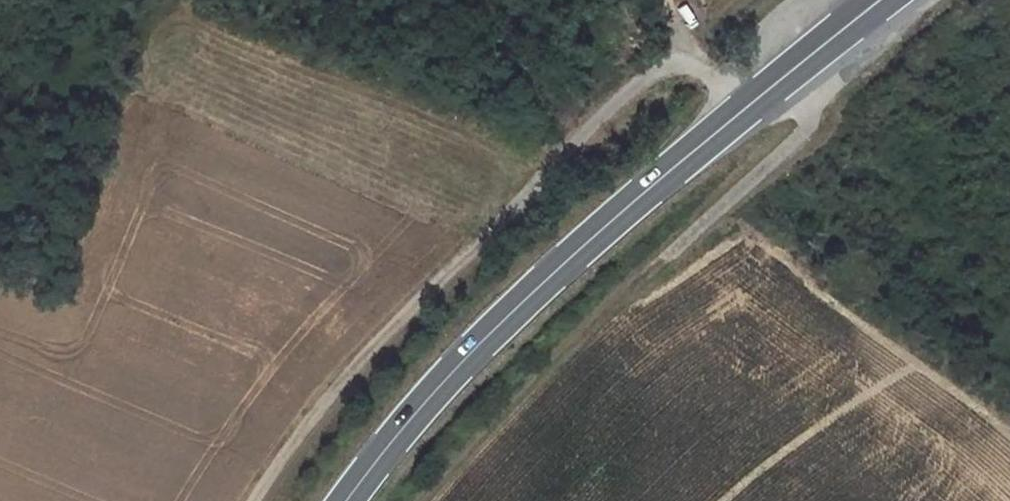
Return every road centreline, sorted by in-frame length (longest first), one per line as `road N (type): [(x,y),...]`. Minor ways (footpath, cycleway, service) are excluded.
road 1 (trunk): [(882,0),(519,307),(428,399),(347,500)]
road 2 (track): [(252,500),(313,411),(441,274),(675,51),(751,104)]

